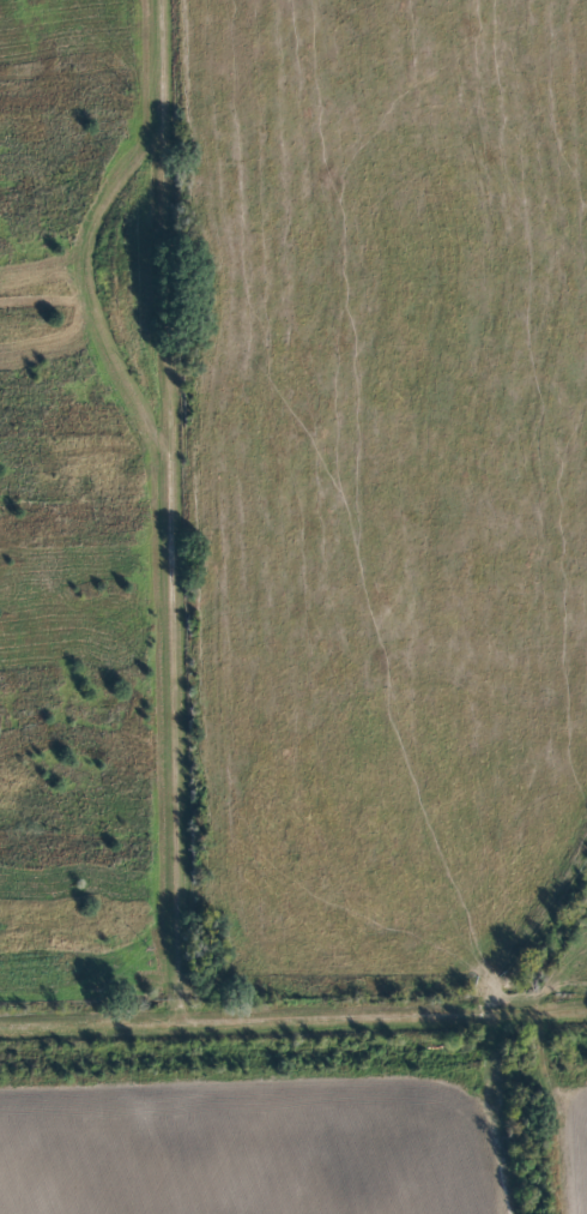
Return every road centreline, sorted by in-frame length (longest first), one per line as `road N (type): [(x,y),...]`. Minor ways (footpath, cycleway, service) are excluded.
road 1 (residential): [(586,1007),(0,1019)]

